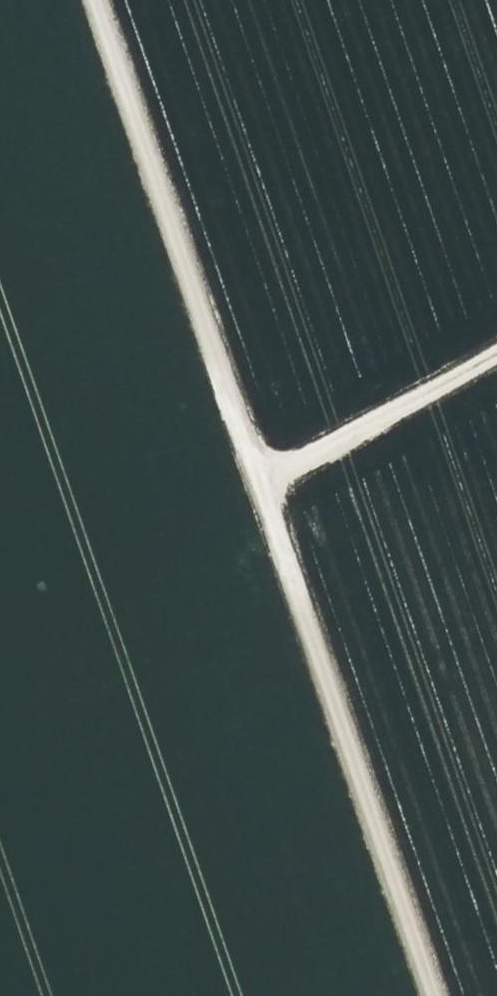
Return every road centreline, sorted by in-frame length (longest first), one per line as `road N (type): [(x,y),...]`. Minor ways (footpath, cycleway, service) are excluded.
road 1 (track): [(98,0),(435,995)]
road 2 (track): [(0,628),(496,351)]

